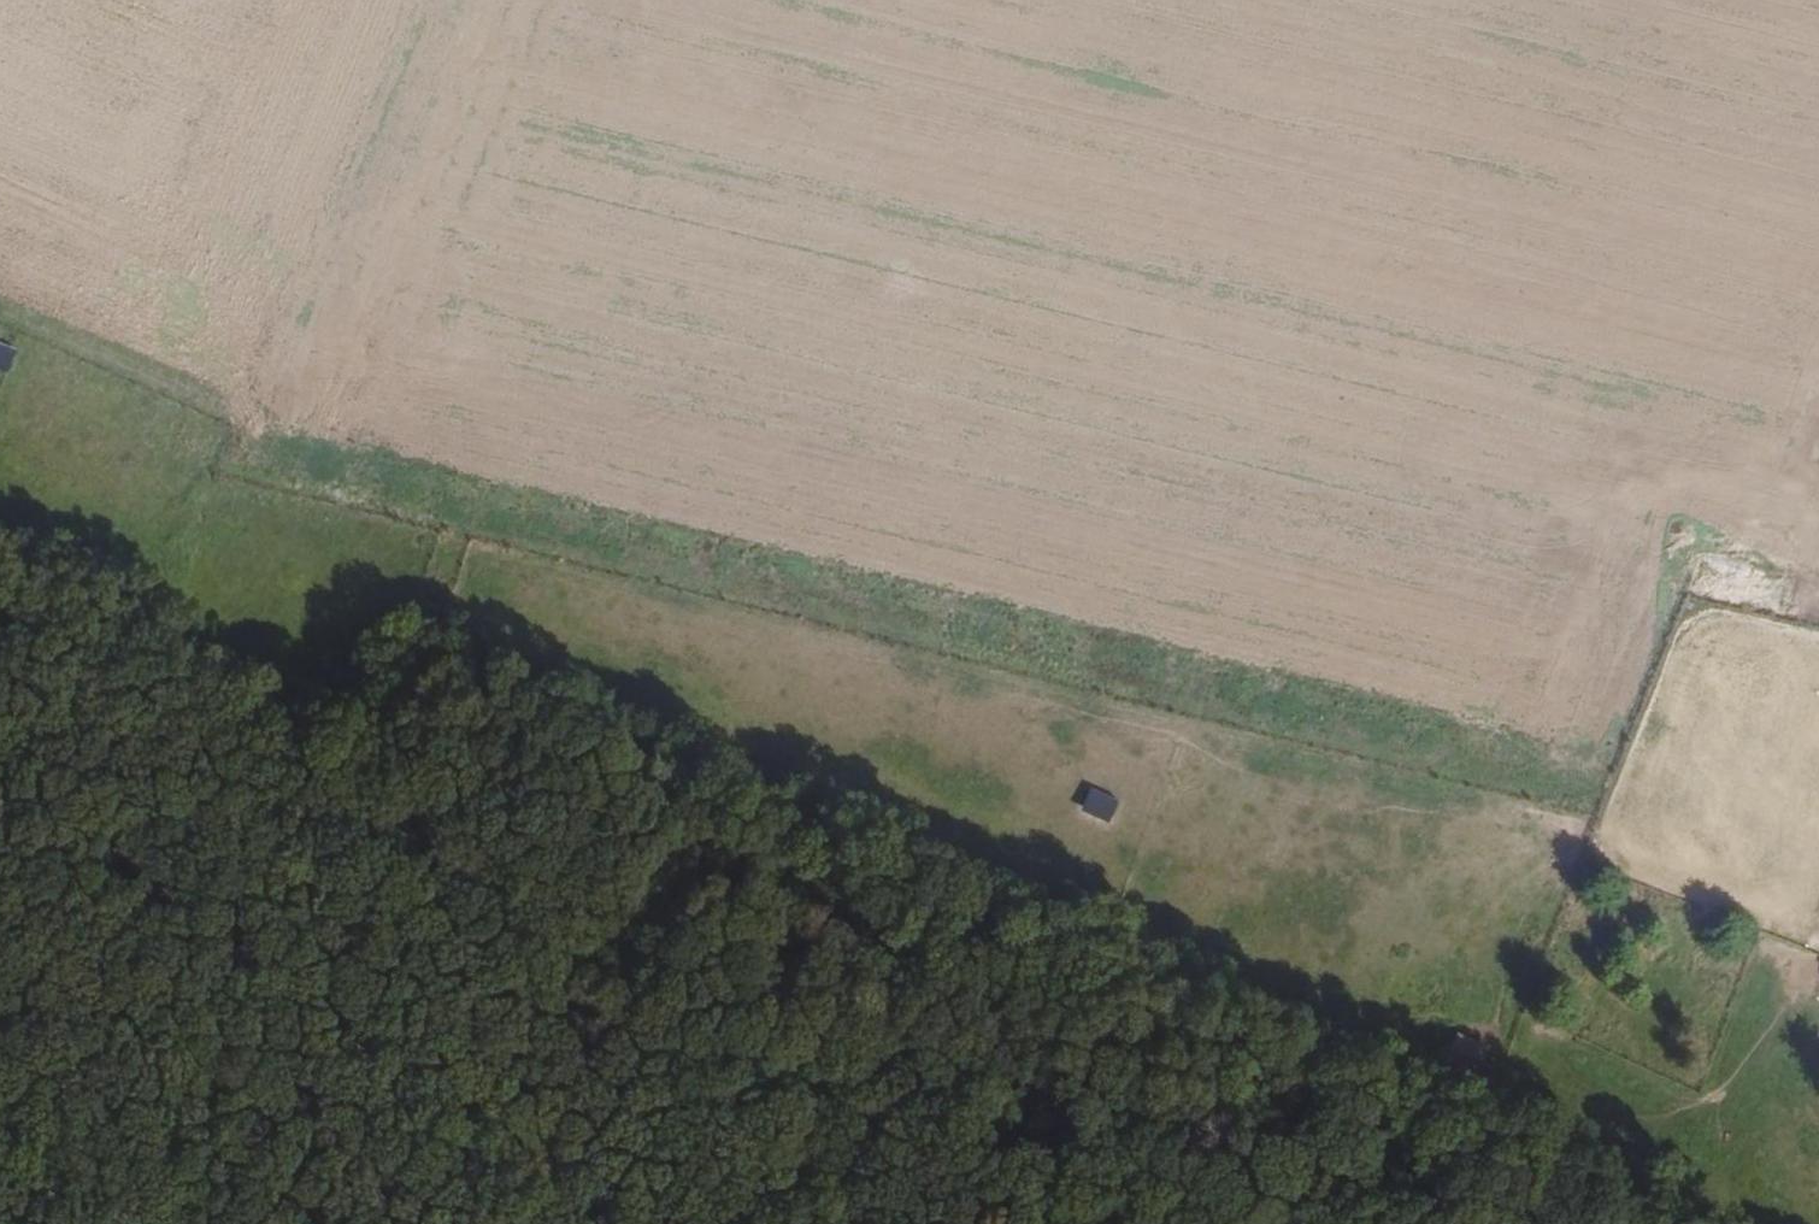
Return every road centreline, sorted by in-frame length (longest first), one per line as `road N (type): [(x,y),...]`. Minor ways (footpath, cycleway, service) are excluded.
road 1 (track): [(0,1074),(145,1223)]

